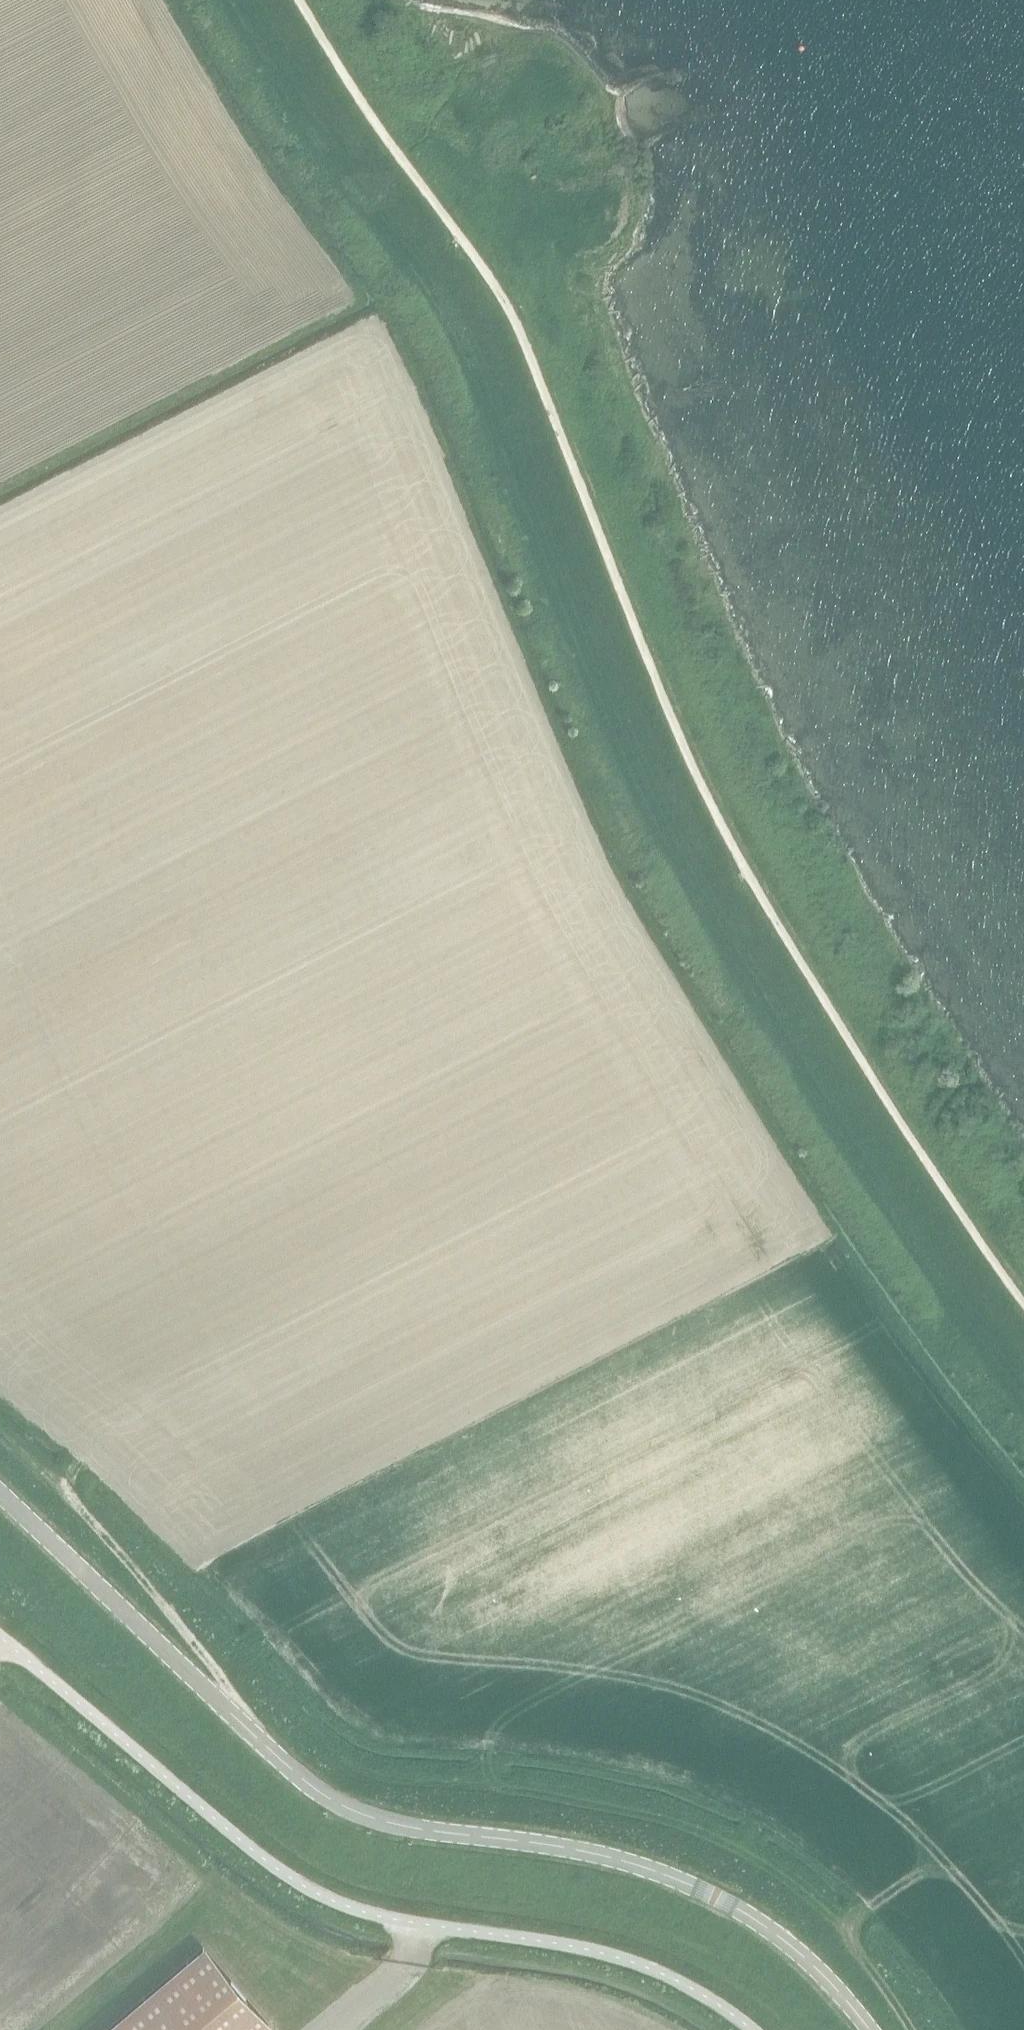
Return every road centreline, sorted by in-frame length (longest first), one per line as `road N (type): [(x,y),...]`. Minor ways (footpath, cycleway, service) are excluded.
road 1 (tertiary): [(876,2029),(793,1938),(726,1896),(629,1862),(406,1823),(337,1800),(0,1491)]
road 2 (unclassified): [(753,2029),(681,1985),(609,1956),(416,1927),(363,1914),(299,1883),(0,1635)]

